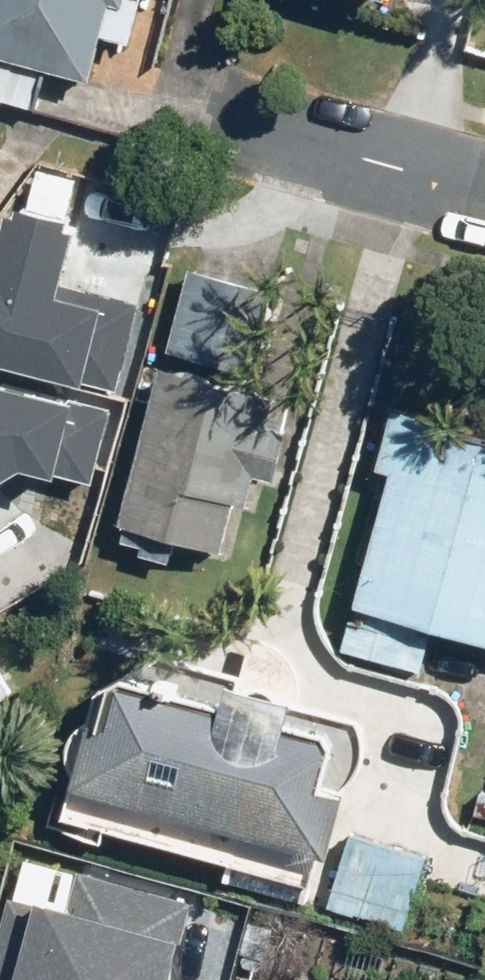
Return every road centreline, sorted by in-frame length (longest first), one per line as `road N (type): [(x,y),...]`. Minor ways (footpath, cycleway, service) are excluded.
road 1 (residential): [(484,193),(232,124)]

